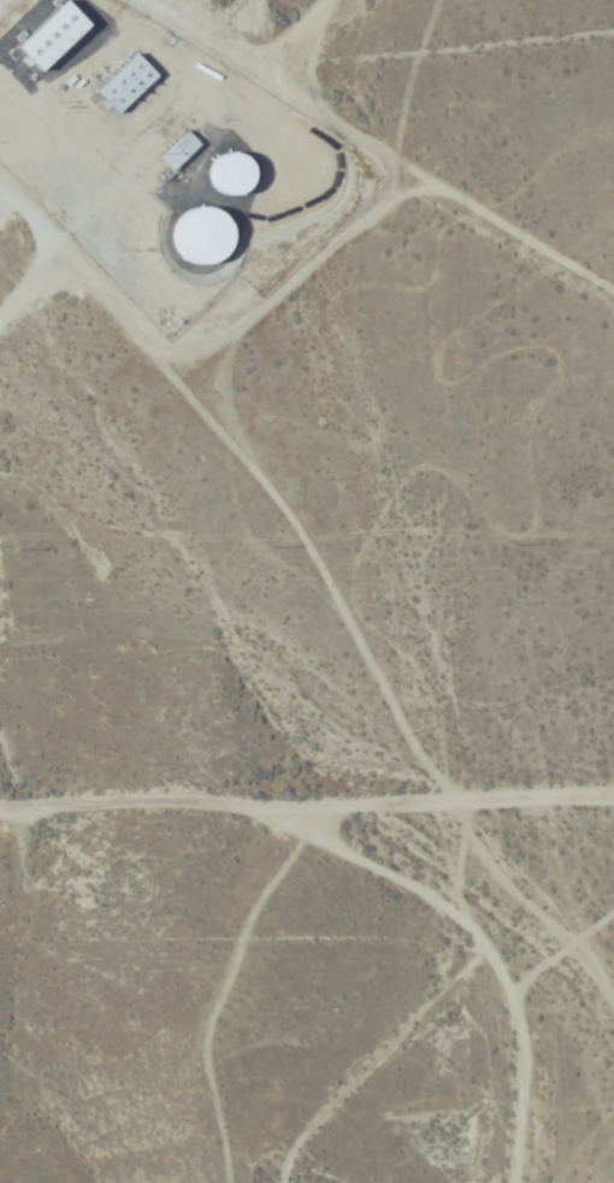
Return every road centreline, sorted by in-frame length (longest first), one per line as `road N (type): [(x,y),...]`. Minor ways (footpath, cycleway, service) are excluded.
road 1 (track): [(0,826),(254,824),(613,792)]
road 2 (track): [(505,1182),(516,1022),(423,896),(343,853),(254,824)]

